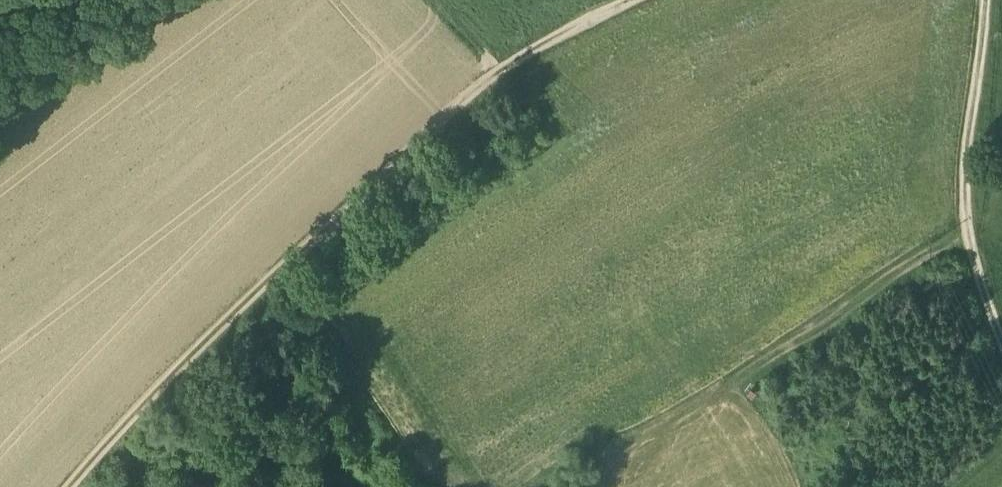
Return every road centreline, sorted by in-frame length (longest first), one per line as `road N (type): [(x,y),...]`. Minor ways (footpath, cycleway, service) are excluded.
road 1 (track): [(500,65),(467,90),(84,486)]
road 2 (track): [(988,0),(960,214),(963,248),(1001,354)]
road 3 (track): [(639,0),(500,65)]

